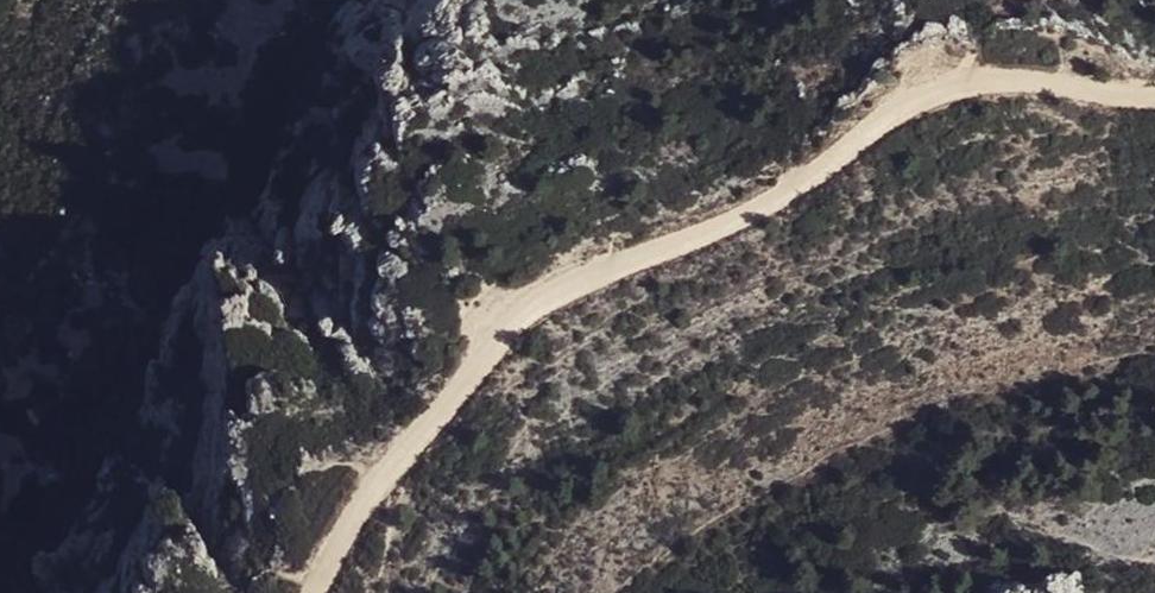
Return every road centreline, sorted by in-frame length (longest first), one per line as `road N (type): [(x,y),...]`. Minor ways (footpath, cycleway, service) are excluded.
road 1 (track): [(1154,96),(1025,81),(925,99),(758,209),(527,310),(359,503),(313,592)]

